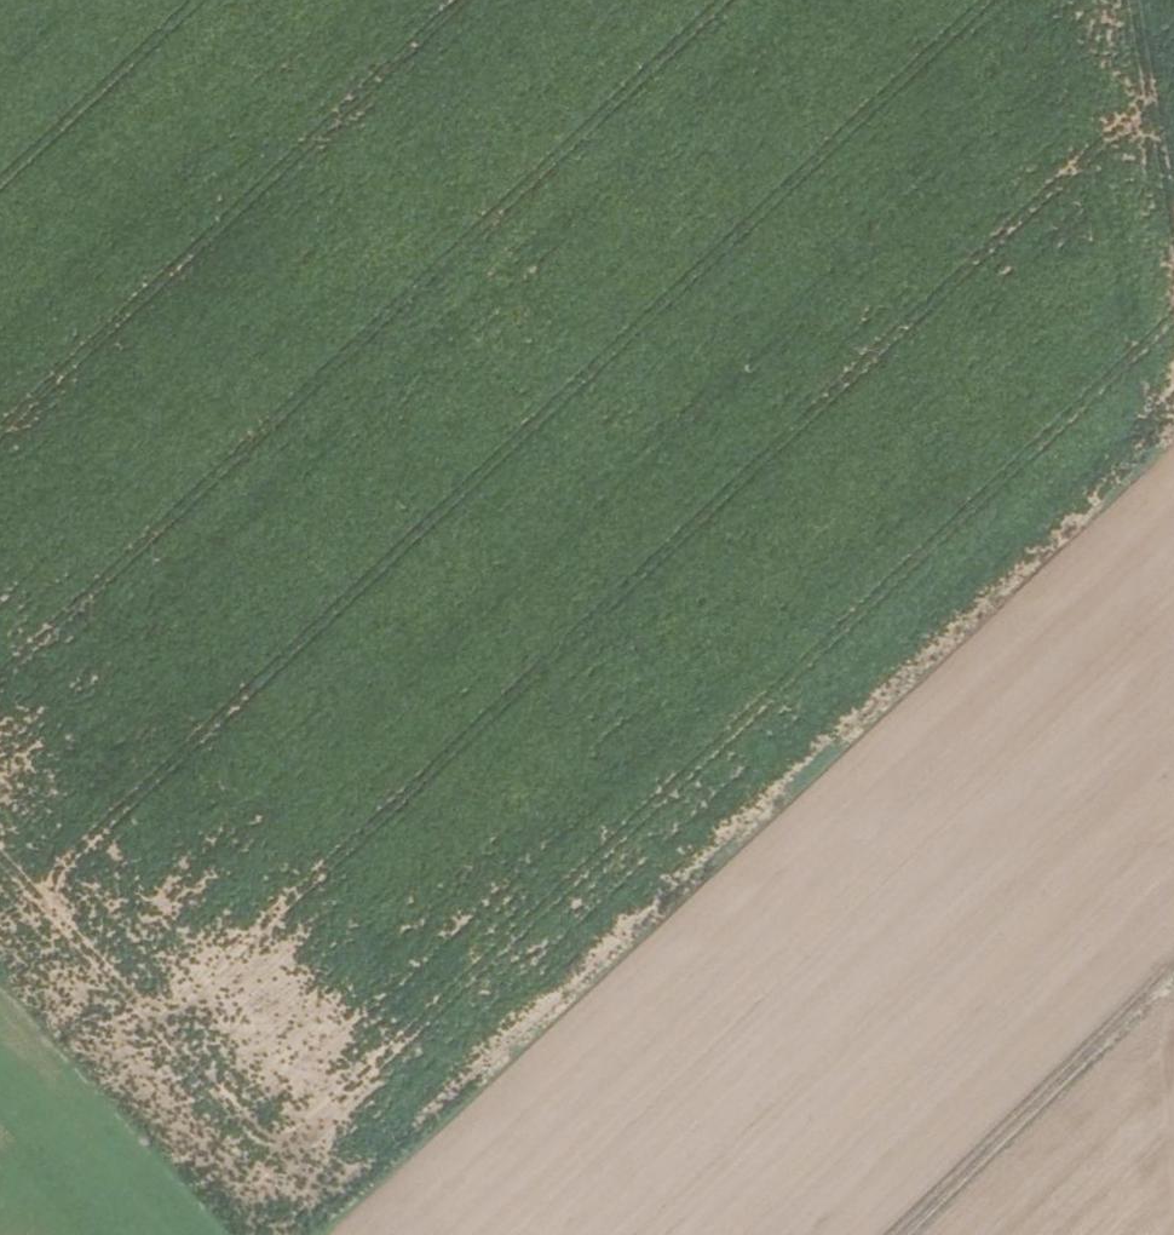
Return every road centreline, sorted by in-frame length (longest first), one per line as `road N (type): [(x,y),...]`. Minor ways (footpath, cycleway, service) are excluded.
road 1 (track): [(911,1234),(1173,976)]

